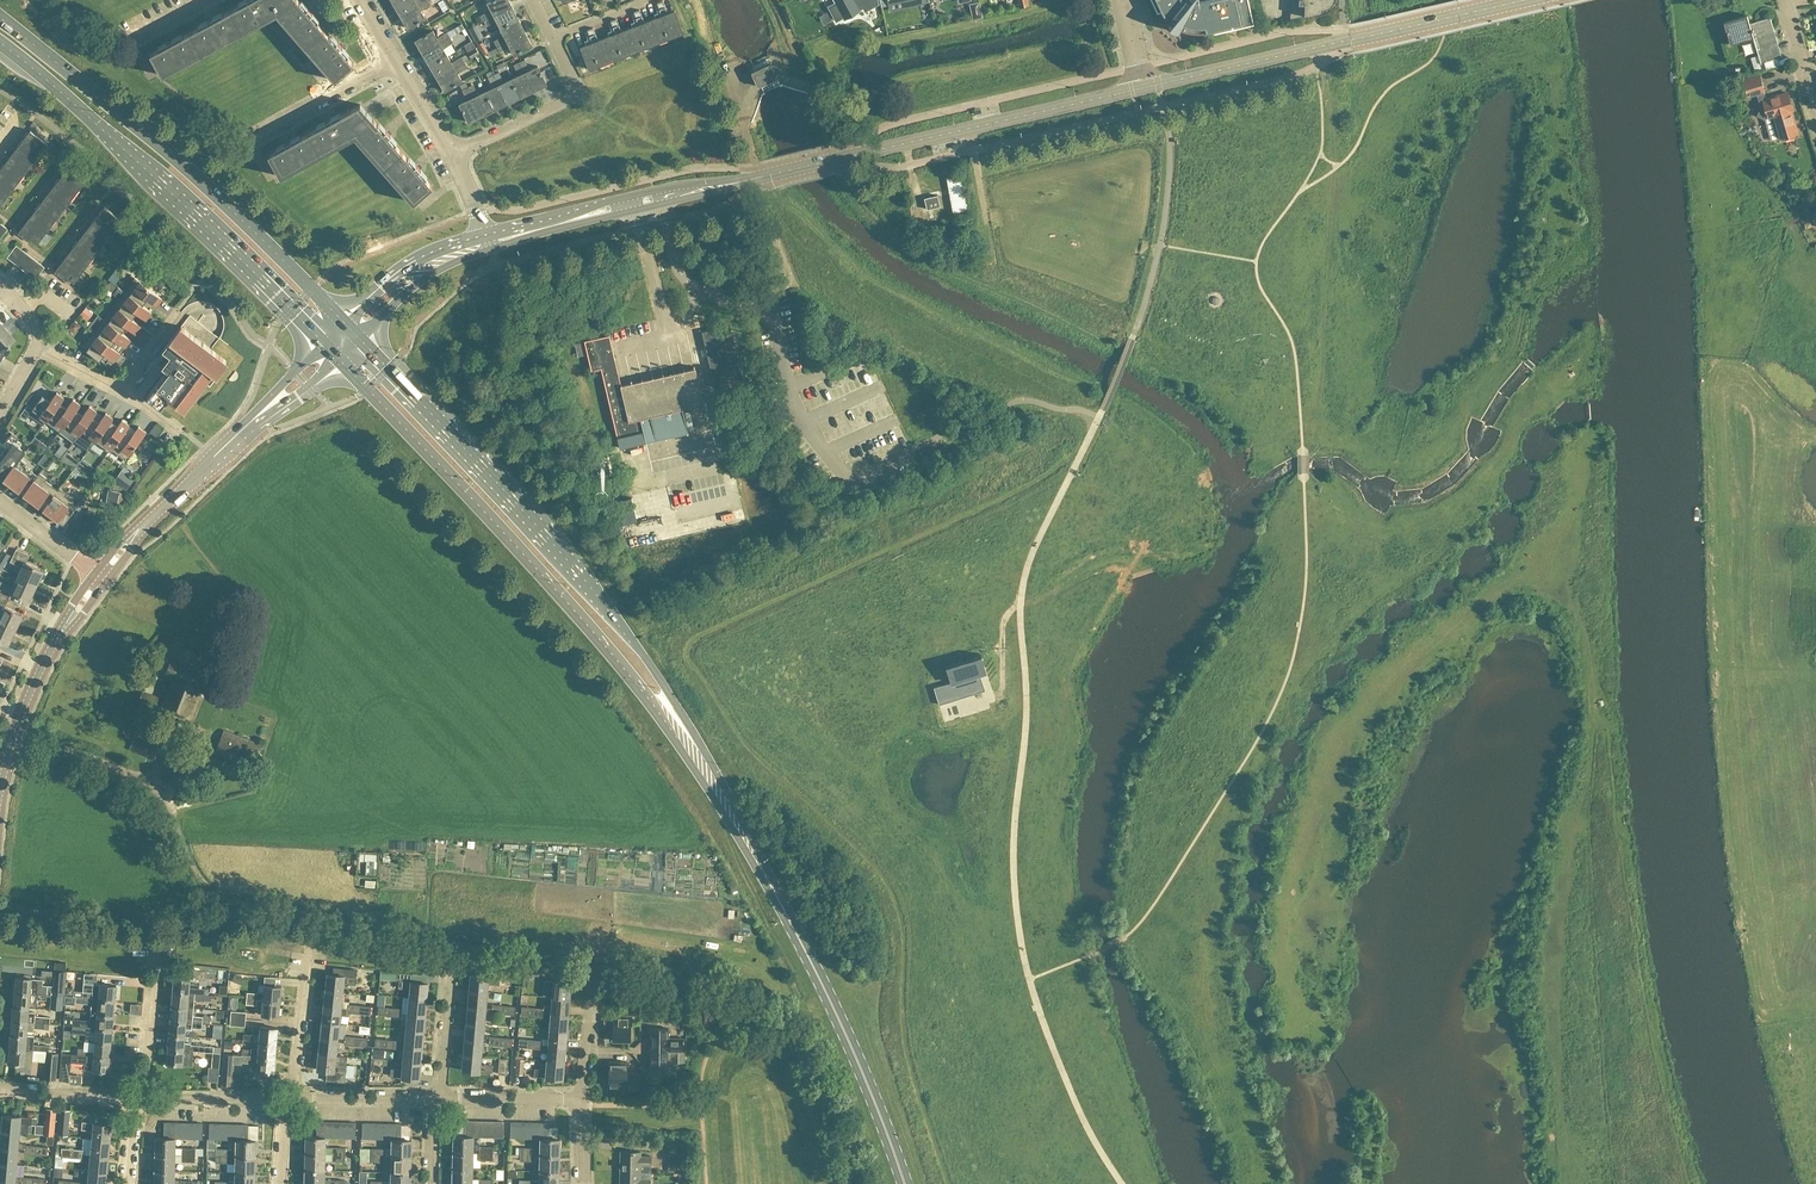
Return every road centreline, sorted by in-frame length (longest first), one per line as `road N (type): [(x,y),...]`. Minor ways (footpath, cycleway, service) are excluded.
road 1 (primary): [(769,884),(704,756),(629,644),(359,339)]
road 2 (primary): [(338,359),(598,642),(769,884)]
road 3 (track): [(454,942),(215,894),(152,790),(15,734)]
road 4 (primary): [(346,325),(187,170),(0,19)]
road 5 (primary): [(0,45),(132,159),(325,346)]
road 6 (track): [(1321,47),(1334,171),(1322,376),(1303,455)]
road 7 (secondary): [(744,182),(1144,89)]
road 8 (secondary): [(1144,89),(1524,0)]
road 9 (track): [(1303,476),(1331,514),(1376,533),(1410,528),(1458,503),(1489,473),(1527,411),(1553,391)]
road 10 (primary): [(898,1183),(823,990),(769,884)]
road 11 (track): [(947,708),(1001,688),(1003,626),(1015,608),(1111,561),(1135,566),(1142,576)]
road 12 (track): [(711,993),(454,942)]
road 13 (tertiary): [(4,767),(33,684),(100,579)]
road 14 (tertiary): [(100,579),(250,429)]
road 15 (residential): [(249,143),(396,62)]
road 16 (residential): [(140,1101),(157,941)]
road 17 (secondary): [(476,245),(419,264),(346,325)]
road 18 (residential): [(289,1101),(308,949)]
road 19 (secondary): [(359,339),(476,245)]
road 20 (residential): [(289,1101),(140,1101)]
road 21 (residential): [(437,1100),(289,1101)]
road 22 (residential): [(581,1100),(437,1100)]
road 23 (residential): [(437,1100),(453,960)]
road 24 (residential): [(140,1101),(0,1089)]
road 25 (residential): [(449,147),(467,149),(536,116),(573,110)]
road 26 (secondary): [(534,229),(663,211)]
road 27 (secondary): [(655,184),(582,204),(534,229)]
road 28 (residential): [(573,110),(632,121),(655,184)]
road 29 (residential): [(100,579),(0,502)]
road 30 (track): [(828,1003),(798,1011),(711,993)]

